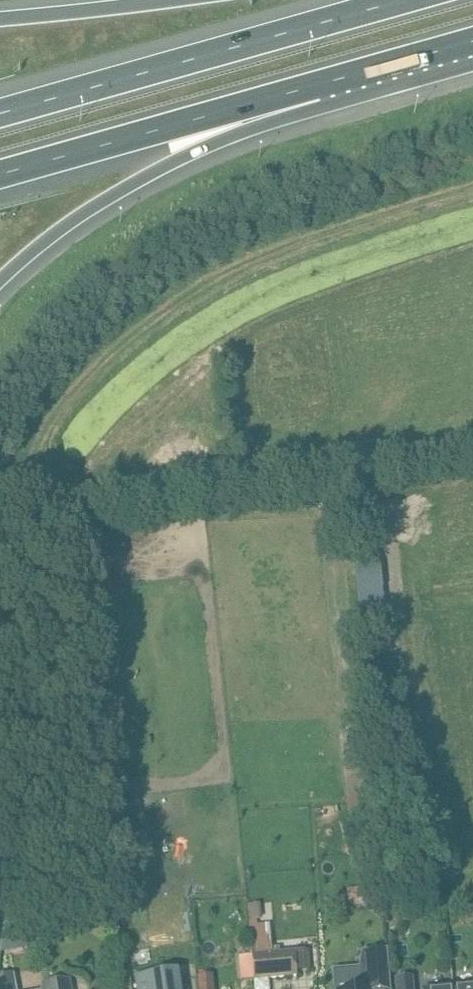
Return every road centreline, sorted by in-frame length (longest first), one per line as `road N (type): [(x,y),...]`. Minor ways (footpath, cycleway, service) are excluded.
road 1 (motorway): [(0,281),(120,191),(380,68)]
road 2 (motorway): [(407,0),(0,117)]
road 3 (track): [(472,438),(67,500)]
road 4 (motorway): [(0,175),(380,68)]
road 5 (motorway): [(167,0),(0,19)]

